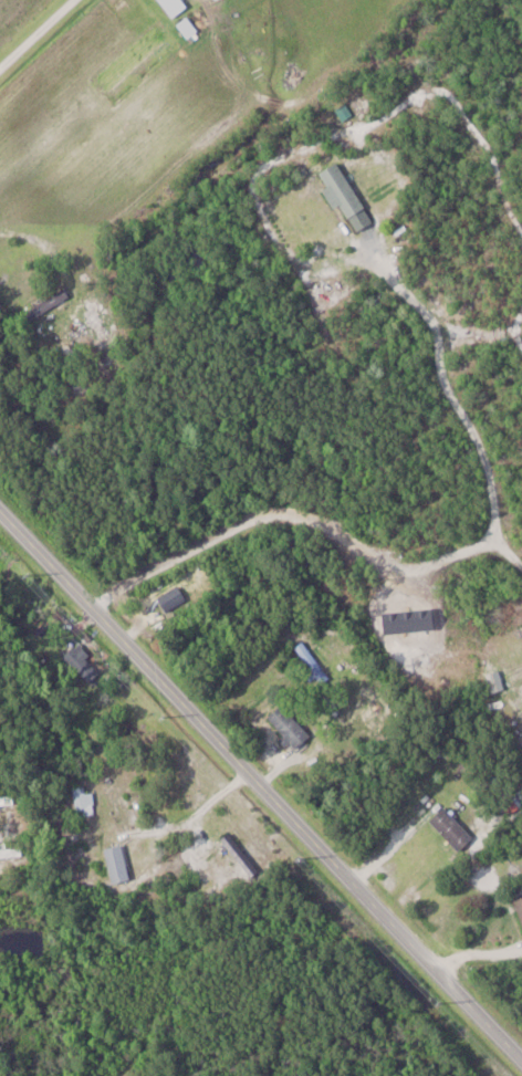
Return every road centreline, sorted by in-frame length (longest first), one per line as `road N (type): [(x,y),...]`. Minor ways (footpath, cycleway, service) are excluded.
road 1 (residential): [(521,1058),(0,514)]

